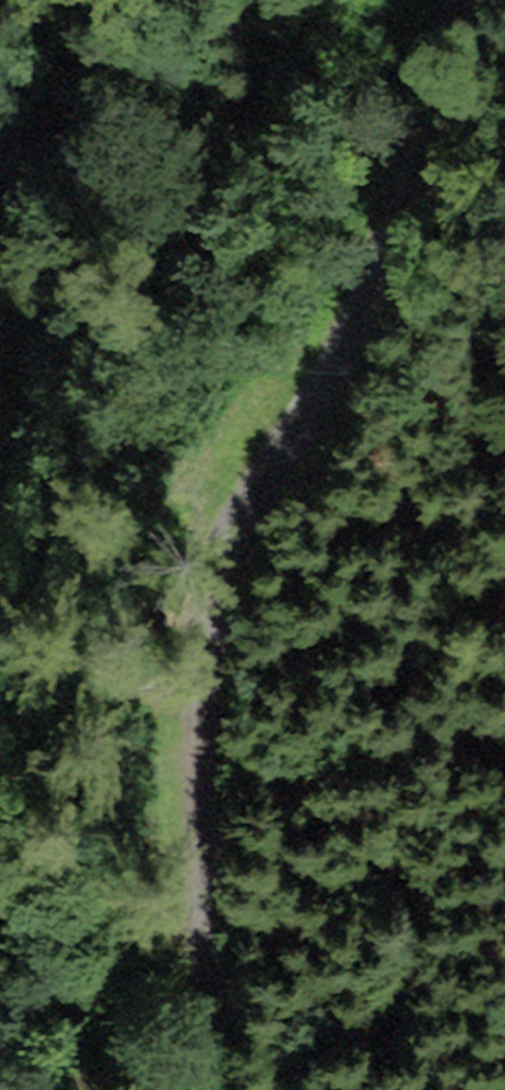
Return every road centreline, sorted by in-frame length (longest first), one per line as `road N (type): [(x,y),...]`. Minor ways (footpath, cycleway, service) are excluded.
road 1 (track): [(212,1089),(218,1035),(205,786),(211,616),(234,525),(288,446),(356,317),(420,162),(459,0)]

